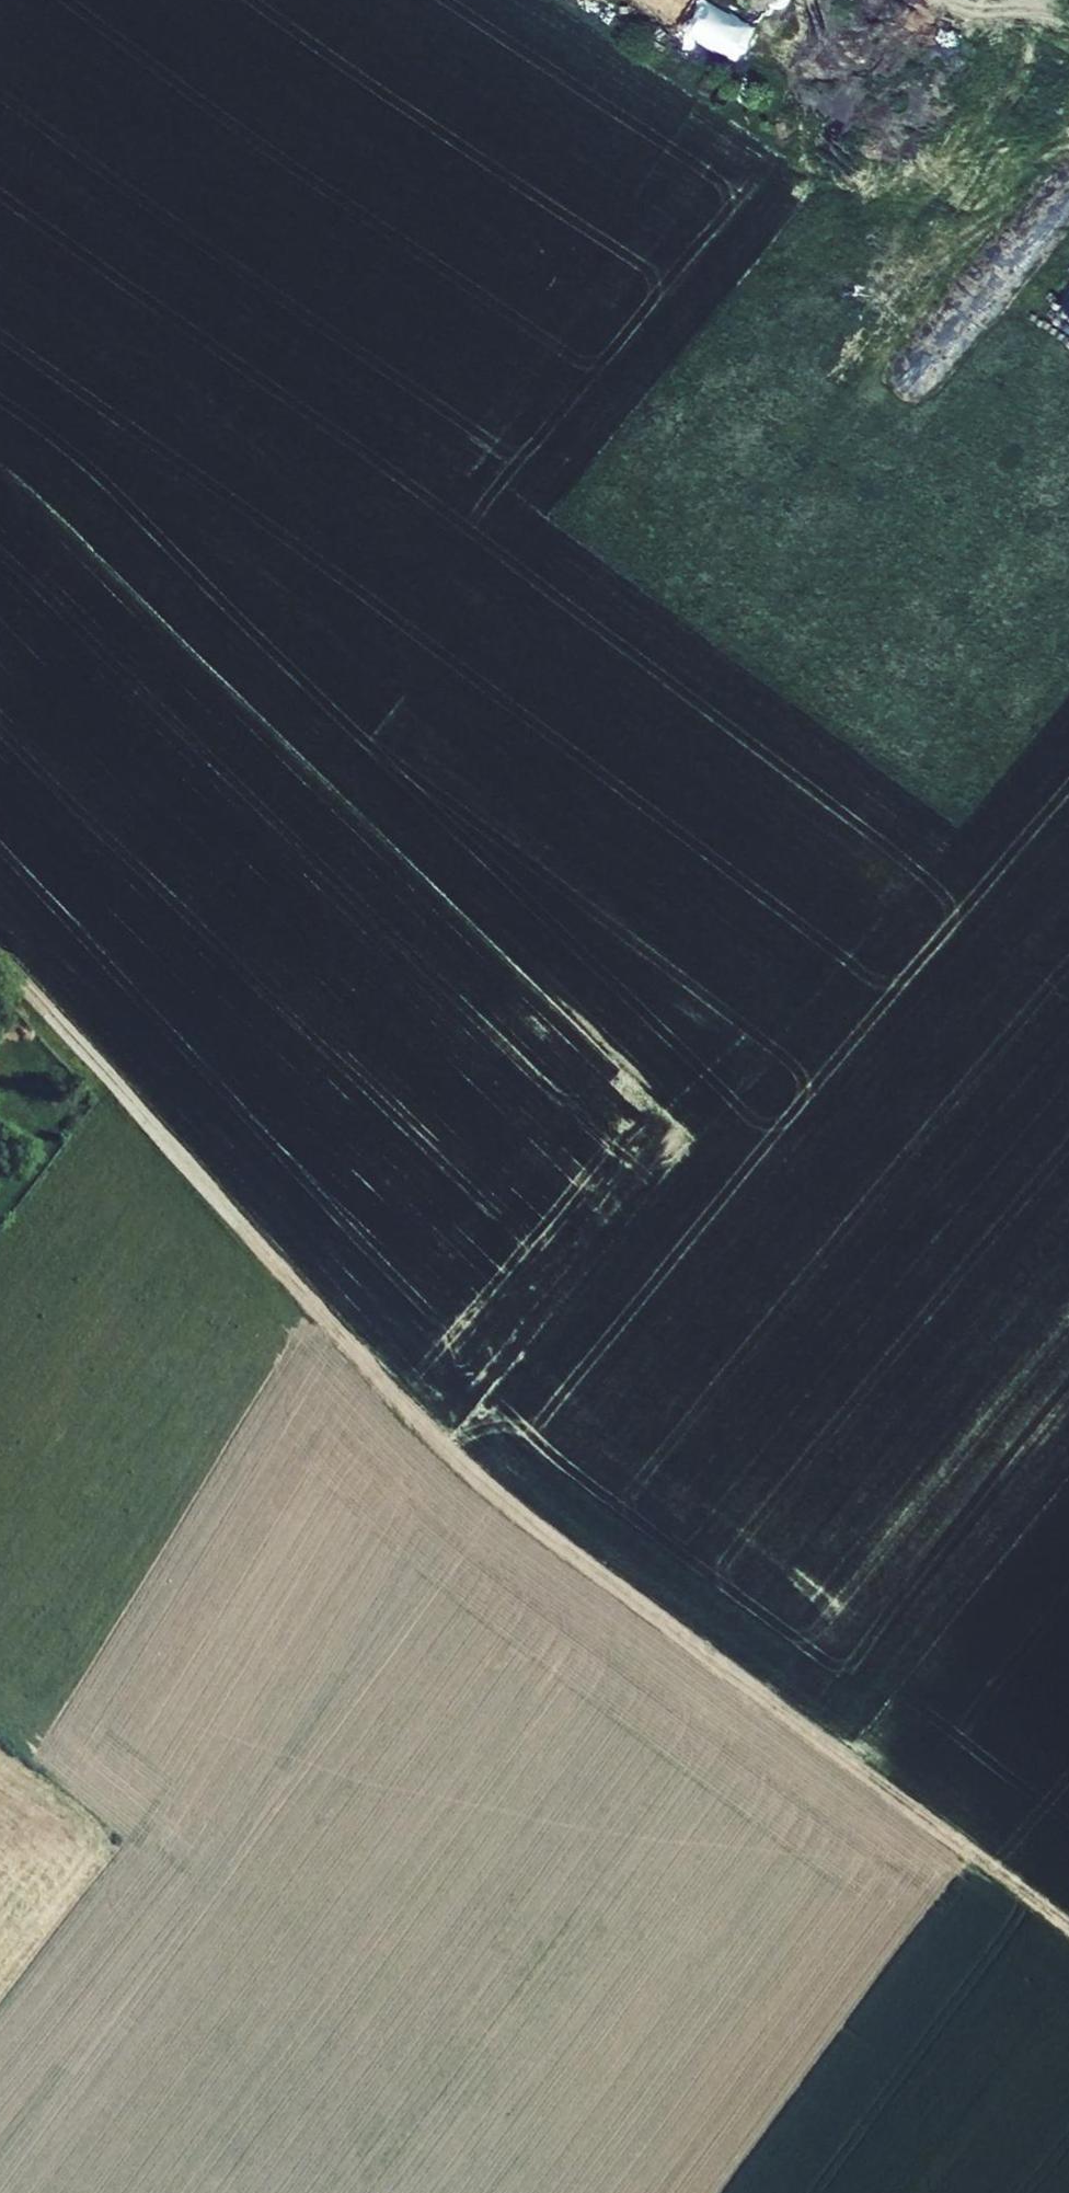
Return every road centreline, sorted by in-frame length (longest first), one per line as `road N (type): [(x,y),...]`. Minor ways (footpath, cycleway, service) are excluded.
road 1 (track): [(0,961),(454,1456),(1068,1925)]

